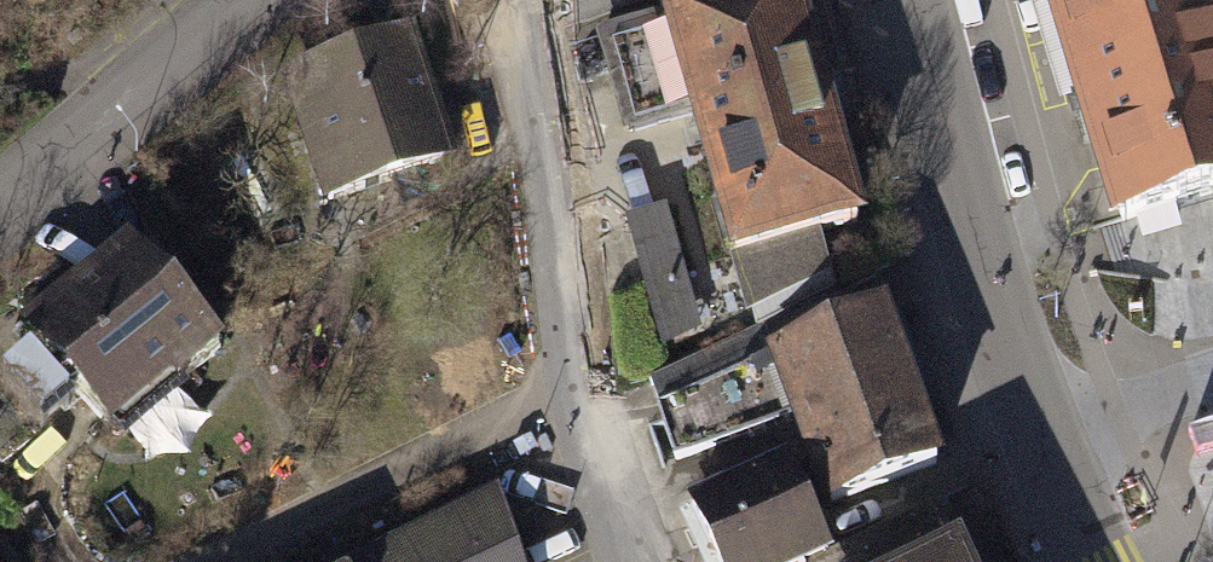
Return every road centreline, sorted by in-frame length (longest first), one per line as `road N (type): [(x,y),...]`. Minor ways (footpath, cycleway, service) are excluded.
road 1 (residential): [(617,561),(568,393),(506,0)]
road 2 (residential): [(1043,435),(987,280),(914,0)]
road 3 (residential): [(0,194),(228,0)]
road 4 (residential): [(1043,435),(1212,381)]
road 5 (residential): [(1102,561),(1043,435)]

